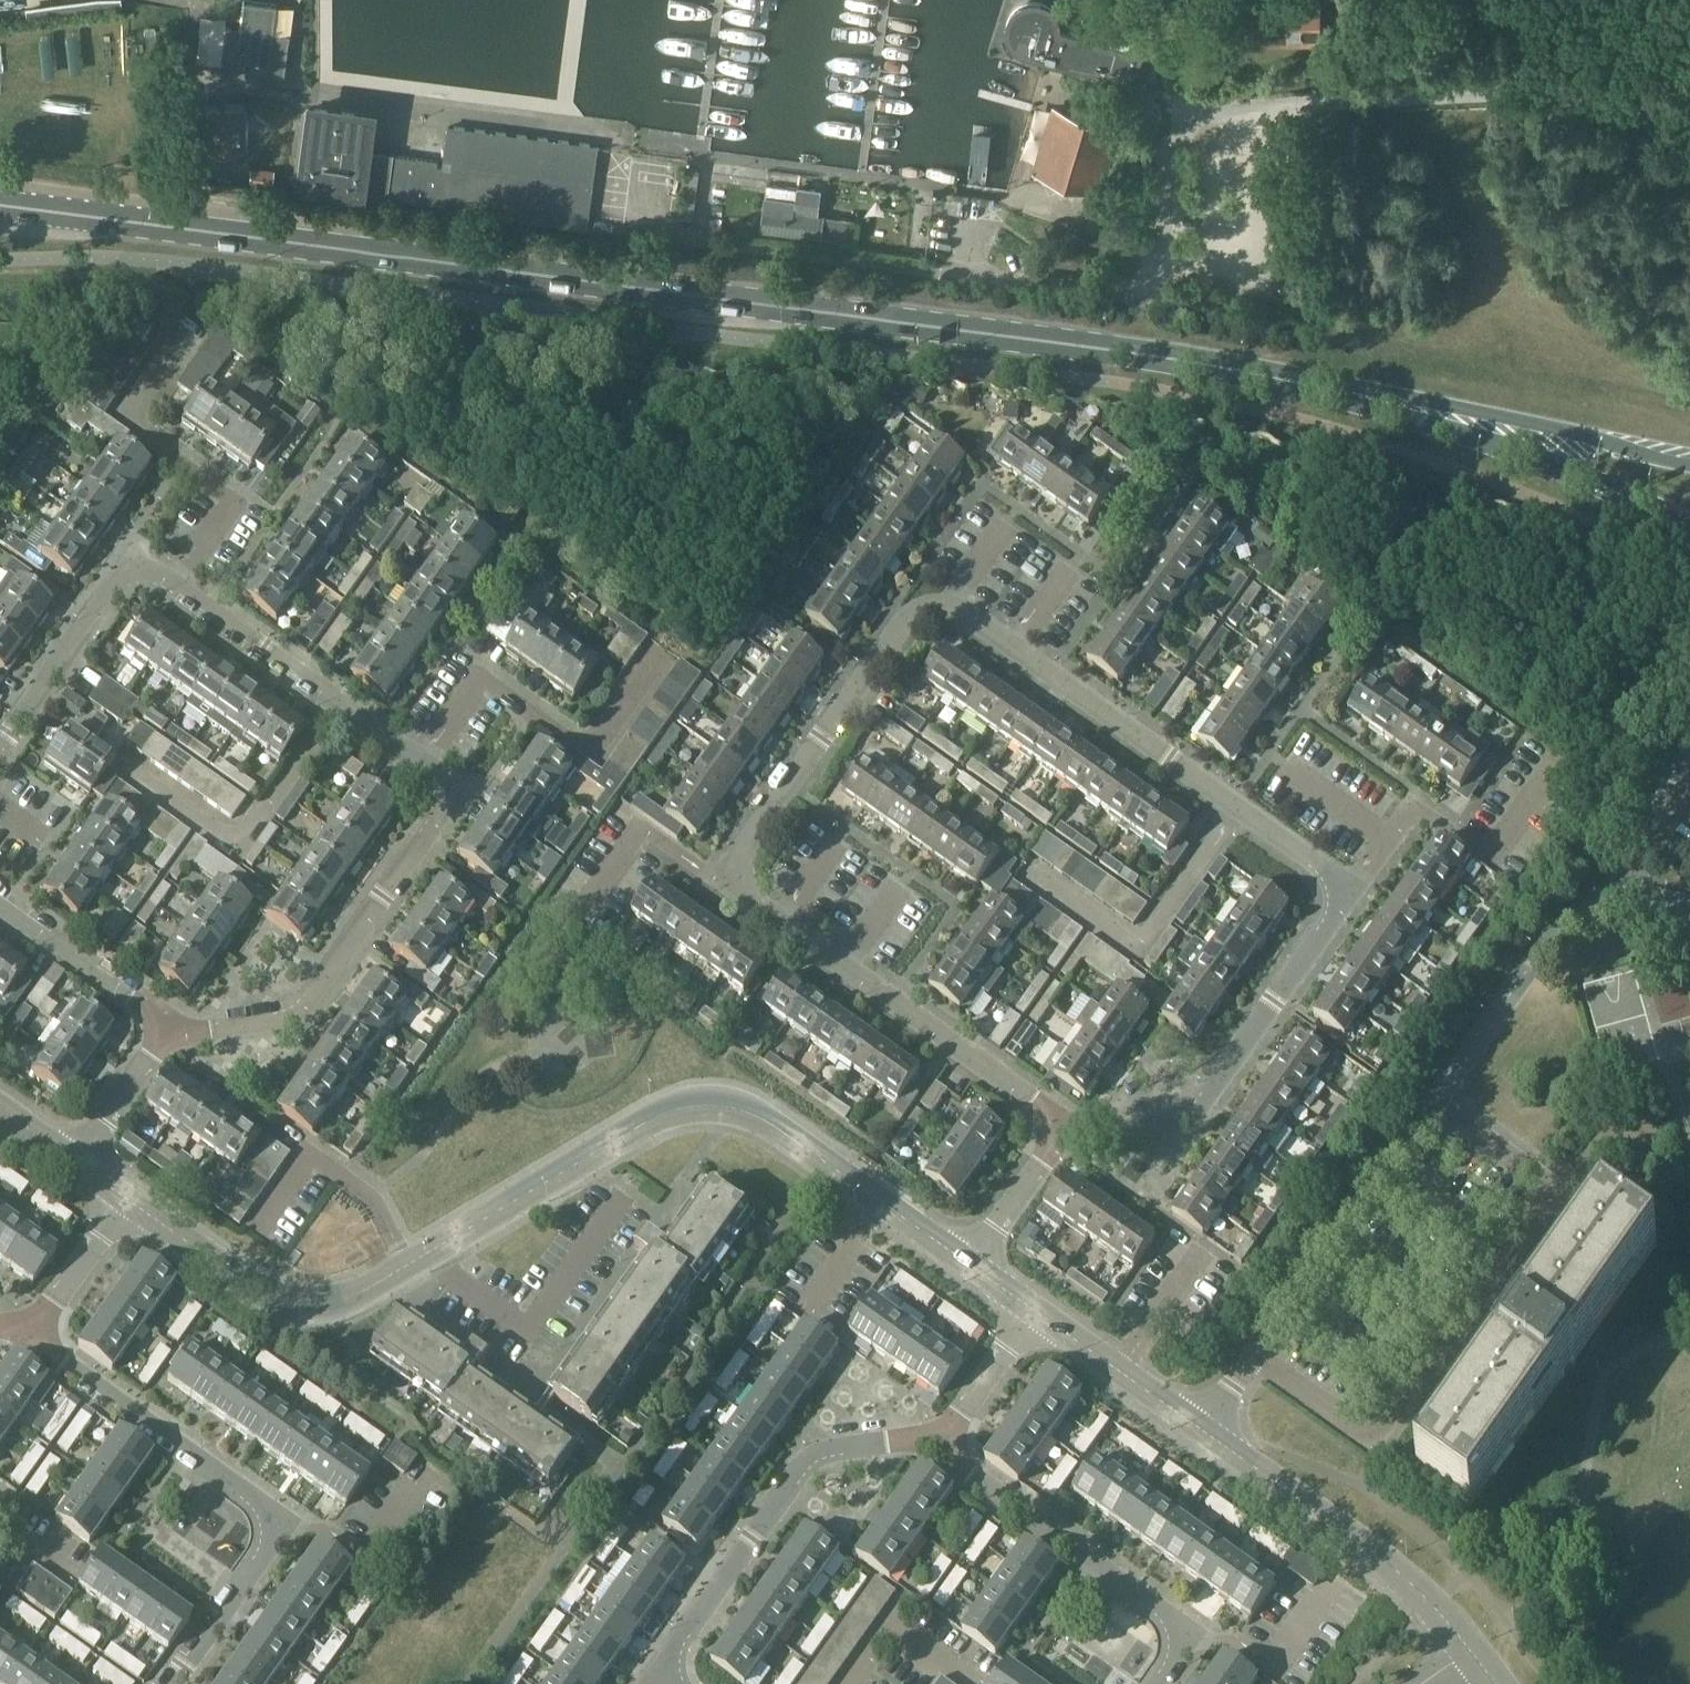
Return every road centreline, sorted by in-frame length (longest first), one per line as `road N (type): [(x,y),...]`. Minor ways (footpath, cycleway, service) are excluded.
road 1 (residential): [(1200,1104),(1351,891),(960,608),(932,604),(906,618),(742,847),(739,881),(750,898),(1066,1126)]
road 2 (primary): [(1425,410),(1178,359),(0,205)]
road 3 (residential): [(174,1024),(205,1031),(302,1007),(435,821),(442,799),(434,771),(147,570),(117,582),(0,745)]
road 4 (tertiary): [(968,1261),(755,1113),(710,1104),(657,1114),(355,1295),(327,1302),(268,1294),(124,1193)]
road 5 (residential): [(1201,1429),(1556,934),(1622,900),(1689,909)]
road 6 (unclassified): [(1157,260),(1141,289),(1109,296),(613,230)]
road 7 (unclassified): [(1689,134),(1648,109),(1571,93),(1455,91),(1252,109)]
road 8 (residential): [(171,1683),(266,1546),(272,1525),(263,1508),(95,1386)]
road 9 (residential): [(938,1446),(893,1440),(808,1458),(658,1675)]
road 10 (residential): [(1162,1683),(1177,1664),(1183,1624),(938,1446)]
road 11 (tertiary): [(1469,1649),(1411,1581),(1201,1429)]
road 12 (primary): [(1425,410),(1689,526)]
road 13 (primary): [(1689,461),(1548,426),(1425,410)]
road 14 (unclassified): [(1209,265),(1255,268),(1252,109)]
road 15 (tertiary): [(1201,1429),(1034,1310)]
road 16 (residential): [(29,1338),(124,1193)]
road 17 (residential): [(968,1261),(1066,1126)]
road 18 (residential): [(938,1446),(1034,1310)]
road 19 (residential): [(77,1159),(174,1024)]
road 20 (residential): [(0,899),(133,993)]
road 21 (unclassified): [(1227,109),(1209,265)]
road 22 (unclassified): [(1199,119),(1181,147),(1157,260)]
road 23 (residential): [(1066,1126),(1090,1132),(1176,1119),(1200,1104)]

